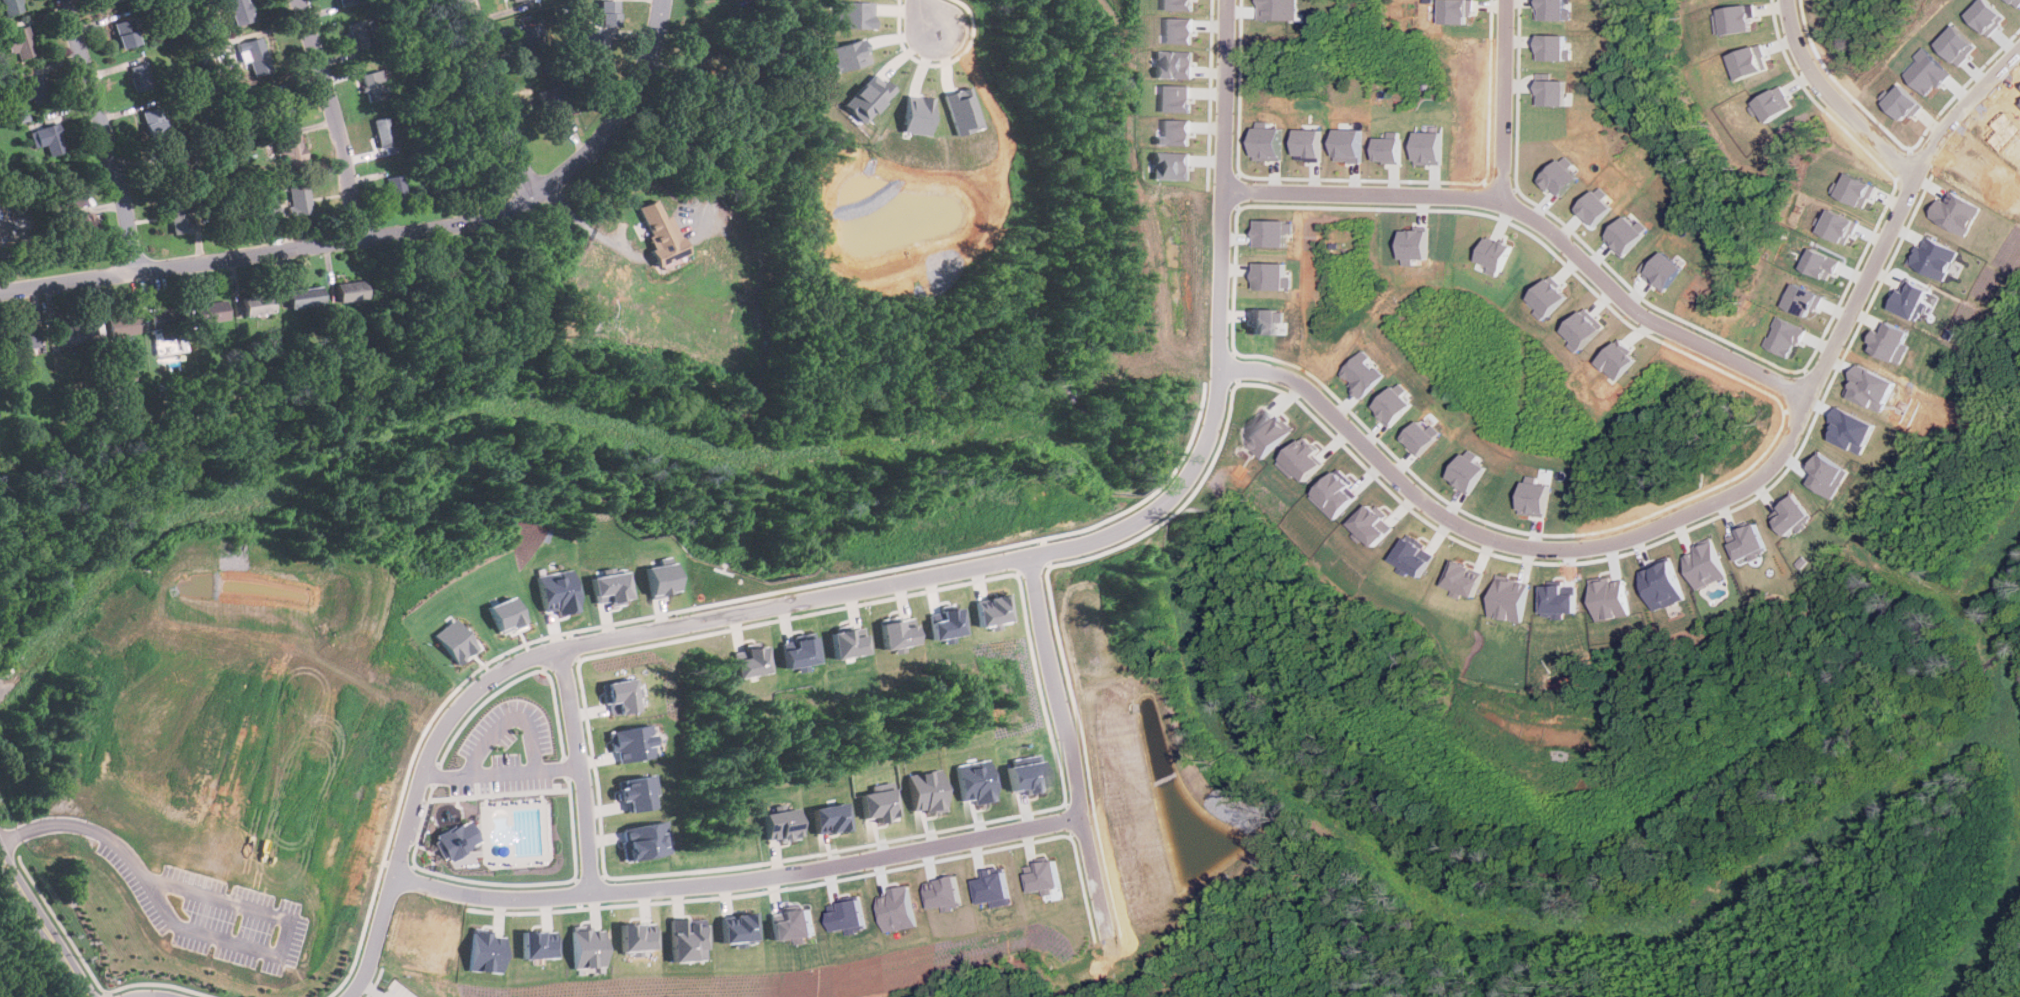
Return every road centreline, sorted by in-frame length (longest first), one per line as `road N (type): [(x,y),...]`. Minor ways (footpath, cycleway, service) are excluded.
road 1 (residential): [(344,996),(358,984),(387,922),(425,777),(477,686),(559,649),(1106,537),(1181,480),(1207,436),(1221,367),(1229,0)]
road 2 (track): [(0,694),(128,555),(167,524),(479,418),(537,410),(756,460),(1032,439),(1066,446),(1120,490)]
road 3 (residential): [(0,287),(503,209),(548,182),(609,124),(641,70),(660,0)]
road 4 (residential): [(1221,367),(1256,369),(1310,391),(1430,506),(1470,530),(1554,550),(1624,541),(1761,476),(1809,398)]
road 5 (residential): [(399,875),(508,898),(680,885),(778,875),(1085,816)]
road 6 (residential): [(1809,398),(1660,327),(1504,200),(1226,192)]
road 7 (residential): [(134,267),(65,0)]
road 8 (residential): [(1085,816),(1035,555)]
road 9 (residential): [(1918,175),(1809,398)]
road 10 (residential): [(559,649),(598,891)]
road 11 (residential): [(299,0),(344,148),(353,235)]
road 12 (residential): [(1788,0),(1806,65),(1832,100),(1918,175)]
road 13 (residential): [(468,0),(530,195)]
road 14 (residential): [(1504,200),(1507,0)]
road 15 (tertiary): [(0,855),(84,996)]
road 16 (residential): [(1918,175),(1950,124),(2019,50)]

